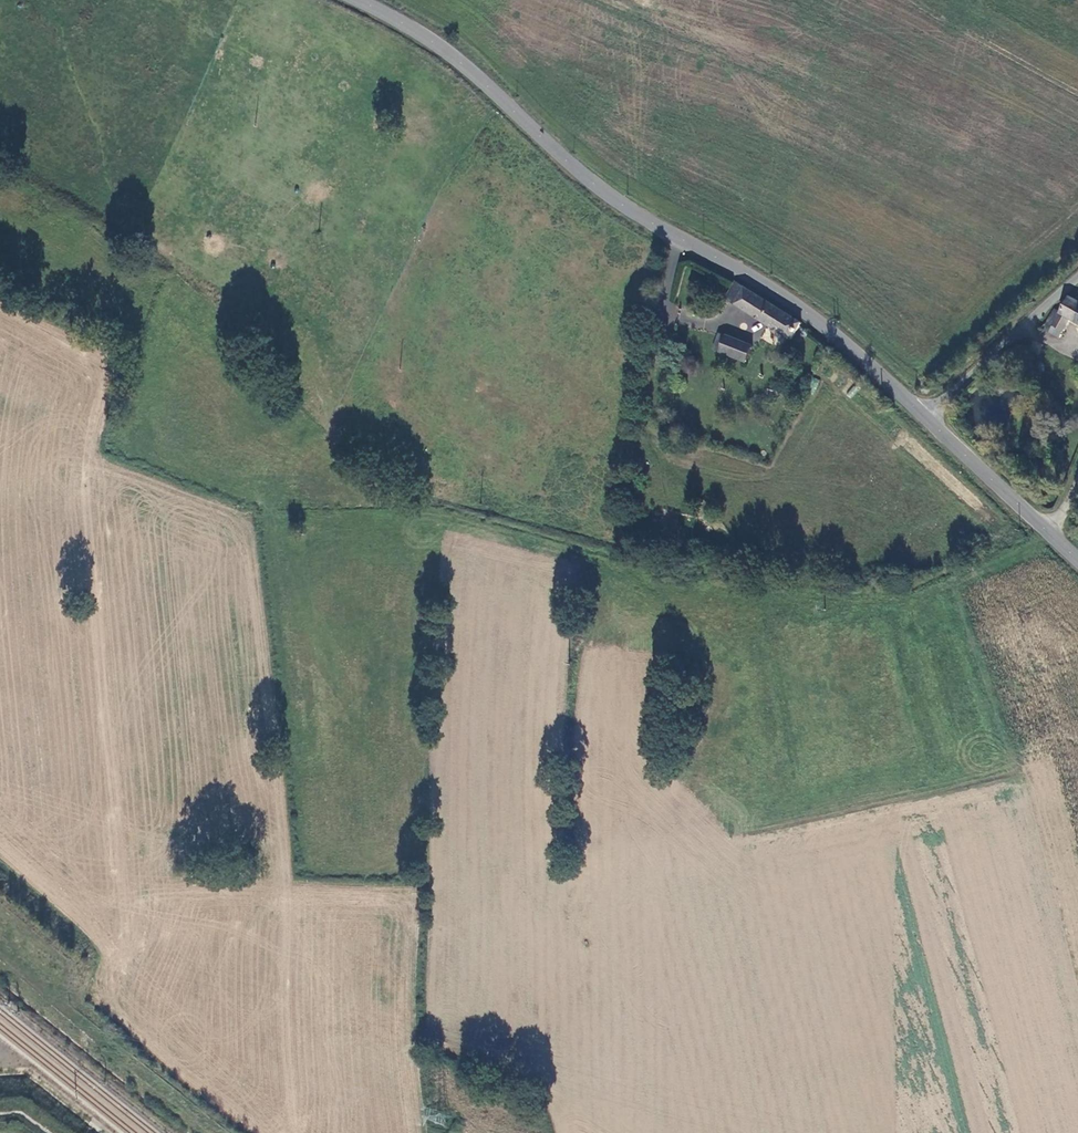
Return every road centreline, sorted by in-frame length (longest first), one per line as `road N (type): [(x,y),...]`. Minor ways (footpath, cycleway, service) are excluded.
road 1 (tertiary): [(361,0),(449,53),(625,208),(732,264),(826,327),(924,417)]
road 2 (track): [(225,1132),(0,950)]
road 3 (tertiary): [(924,417),(1077,559)]
road 4 (unclassified): [(1077,278),(924,417)]

